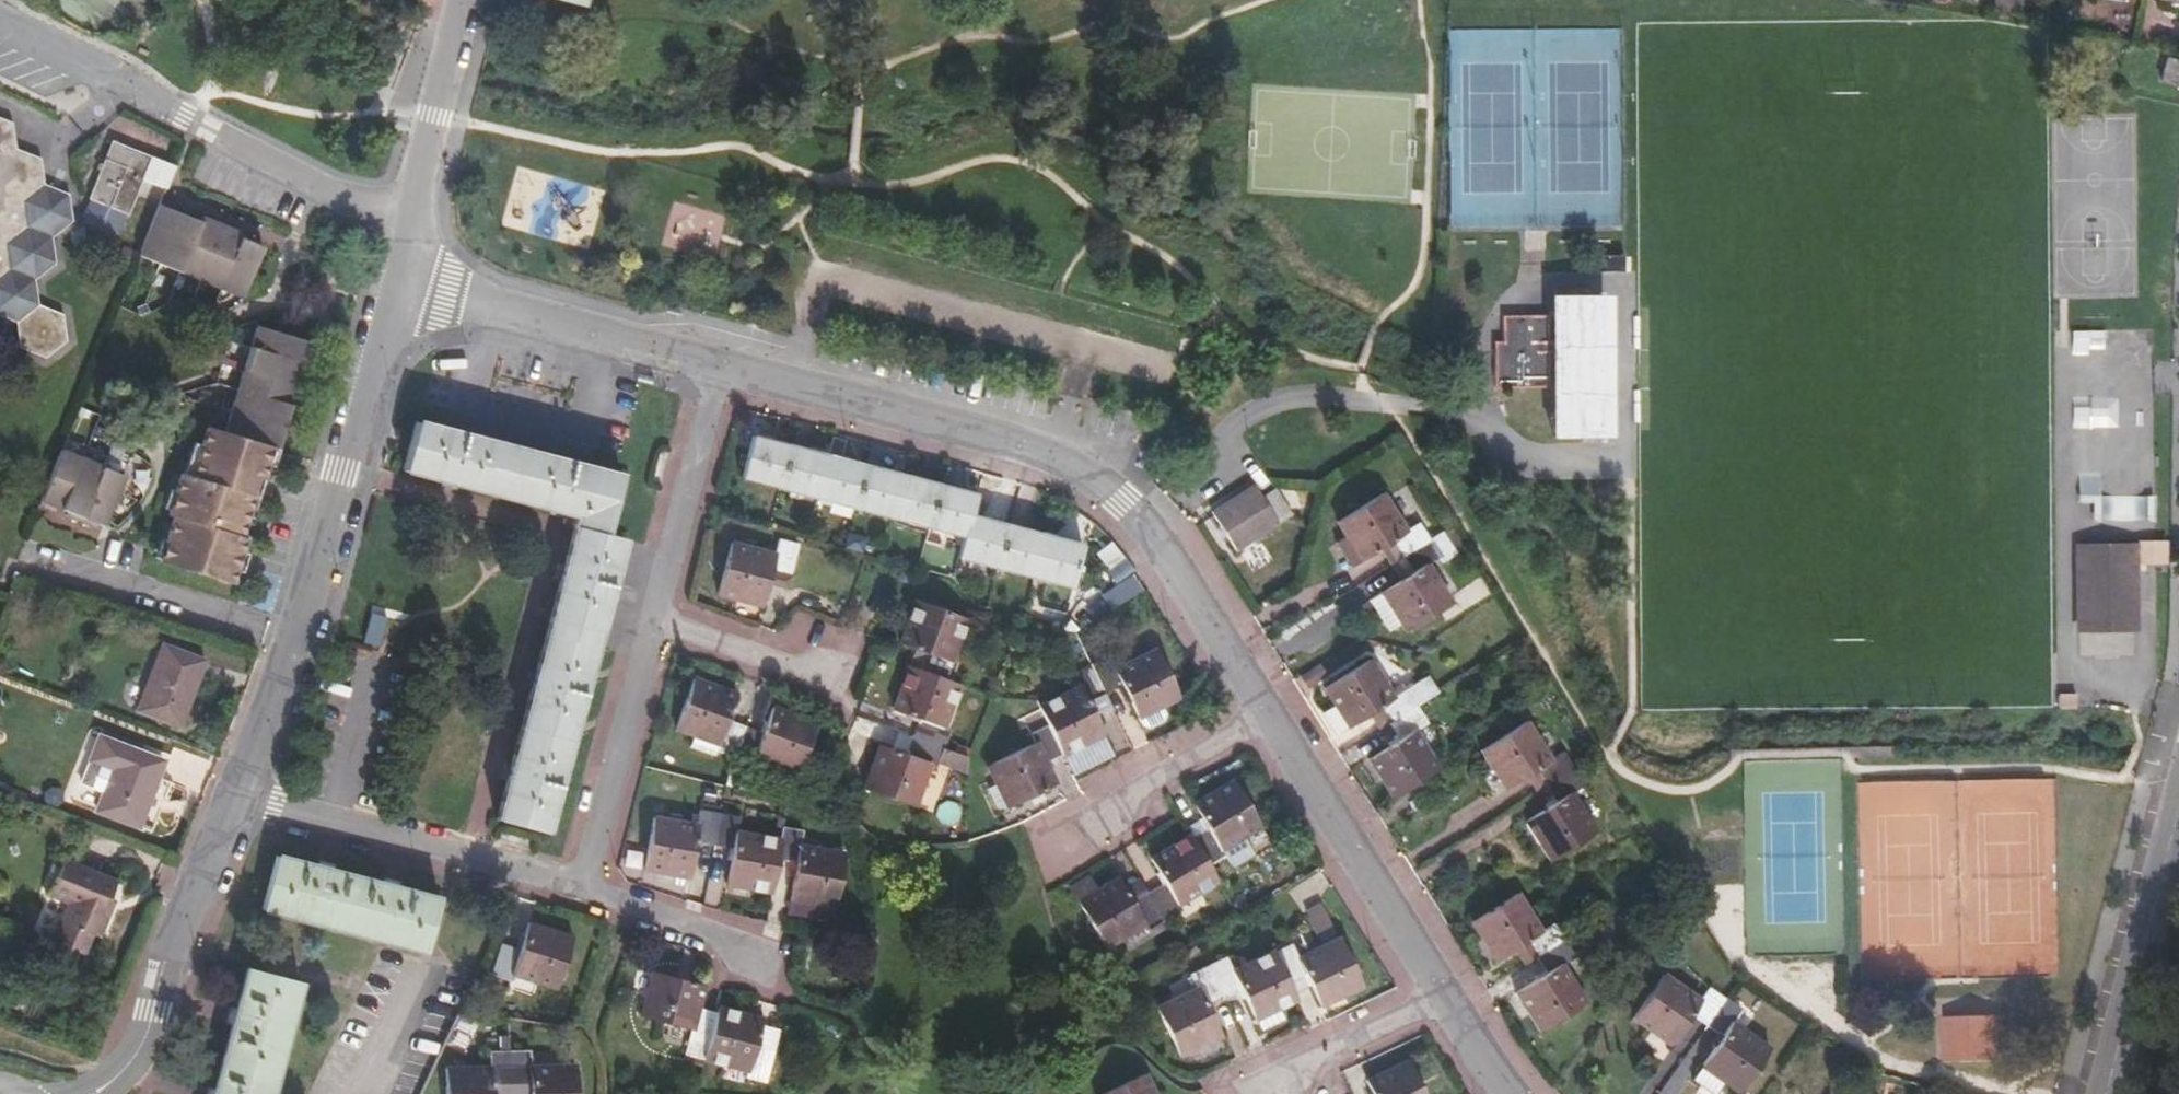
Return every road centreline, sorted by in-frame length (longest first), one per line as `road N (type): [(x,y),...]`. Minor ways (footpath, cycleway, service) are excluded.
road 1 (residential): [(715,366),(1053,456),(1083,474),(1157,546),(1265,715)]
road 2 (residential): [(230,800),(295,646),(389,281)]
road 3 (residential): [(405,219),(347,200),(0,32)]
road 4 (residential): [(230,800),(580,905)]
road 5 (residential): [(389,281),(715,366)]
road 6 (residential): [(1265,715),(1444,996)]
road 7 (residential): [(97,1093),(139,1047),(158,978),(230,800)]
road 8 (tertiary): [(2178,792),(2102,1093)]
road 9 (residential): [(580,905),(651,619)]
road 10 (residential): [(651,619),(715,366)]
road 11 (residential): [(1265,715),(1035,837)]
road 12 (residential): [(1444,996),(1230,1092)]
road 13 (residential): [(405,219),(467,0)]
road 14 (residential): [(651,619),(832,680)]
road 15 (residential): [(580,905),(753,956)]

